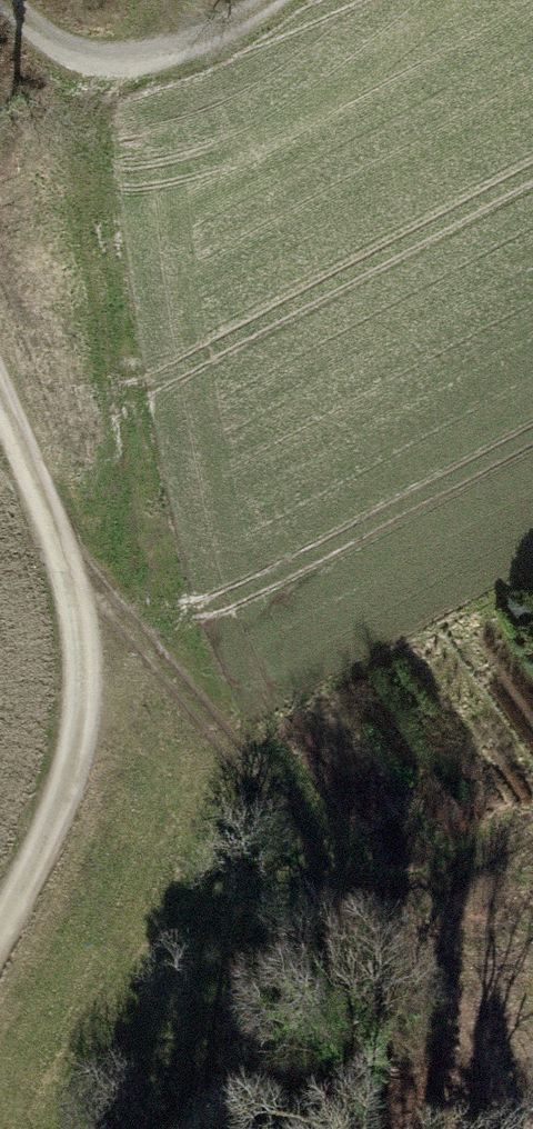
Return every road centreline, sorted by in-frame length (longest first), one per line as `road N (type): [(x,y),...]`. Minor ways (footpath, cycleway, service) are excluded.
road 1 (track): [(69,577),(134,629),(372,944)]
road 2 (track): [(0,931),(65,813),(85,749),(92,667),(69,577)]
road 3 (track): [(0,0),(31,35),(99,68),(158,63),(230,31),(271,0)]
road 4 (track): [(69,577),(0,387)]

